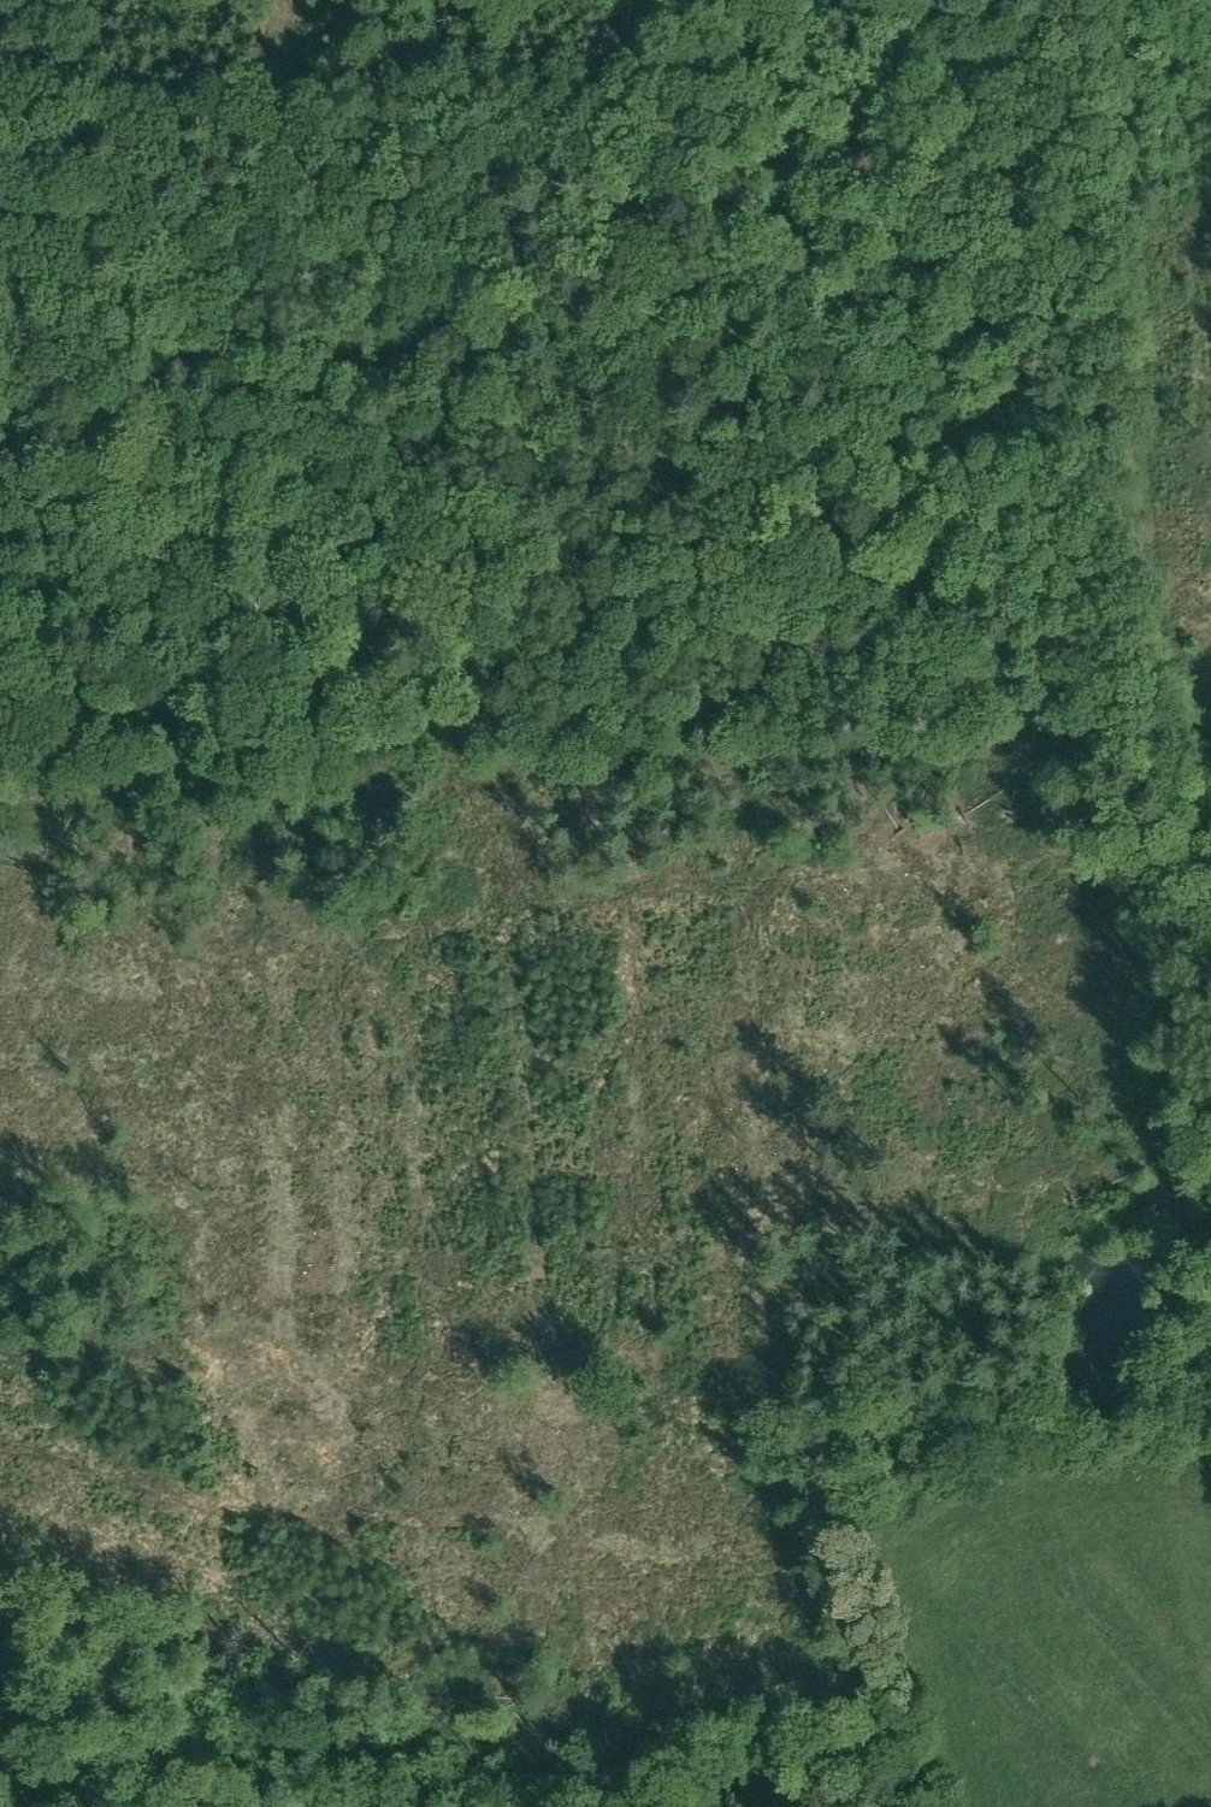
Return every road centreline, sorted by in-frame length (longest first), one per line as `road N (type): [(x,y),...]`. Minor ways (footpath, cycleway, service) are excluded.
road 1 (track): [(0,760),(1210,714)]
road 2 (track): [(1127,0),(1182,715)]
road 3 (track): [(121,1806),(0,1750)]

